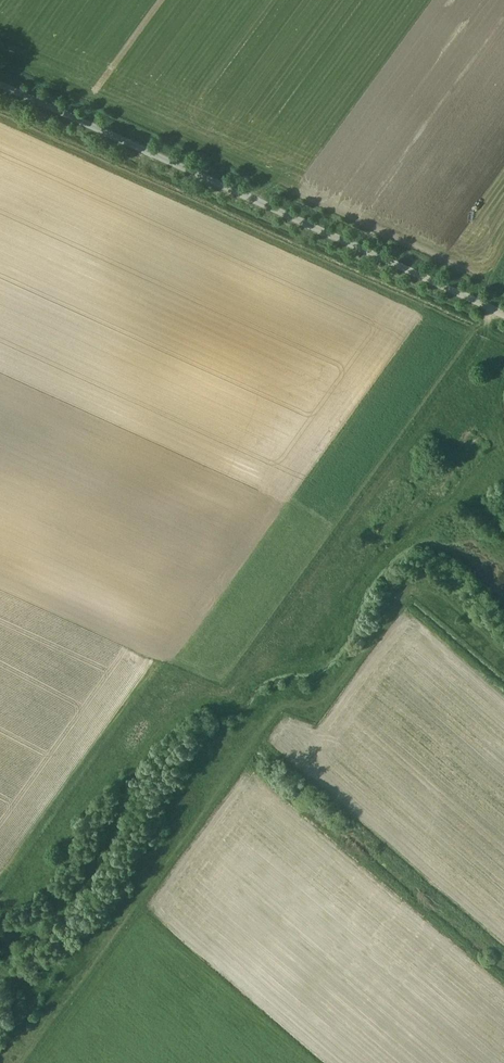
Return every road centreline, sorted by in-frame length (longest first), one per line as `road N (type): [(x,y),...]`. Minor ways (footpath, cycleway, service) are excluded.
road 1 (unclassified): [(503,313),(0,80)]

